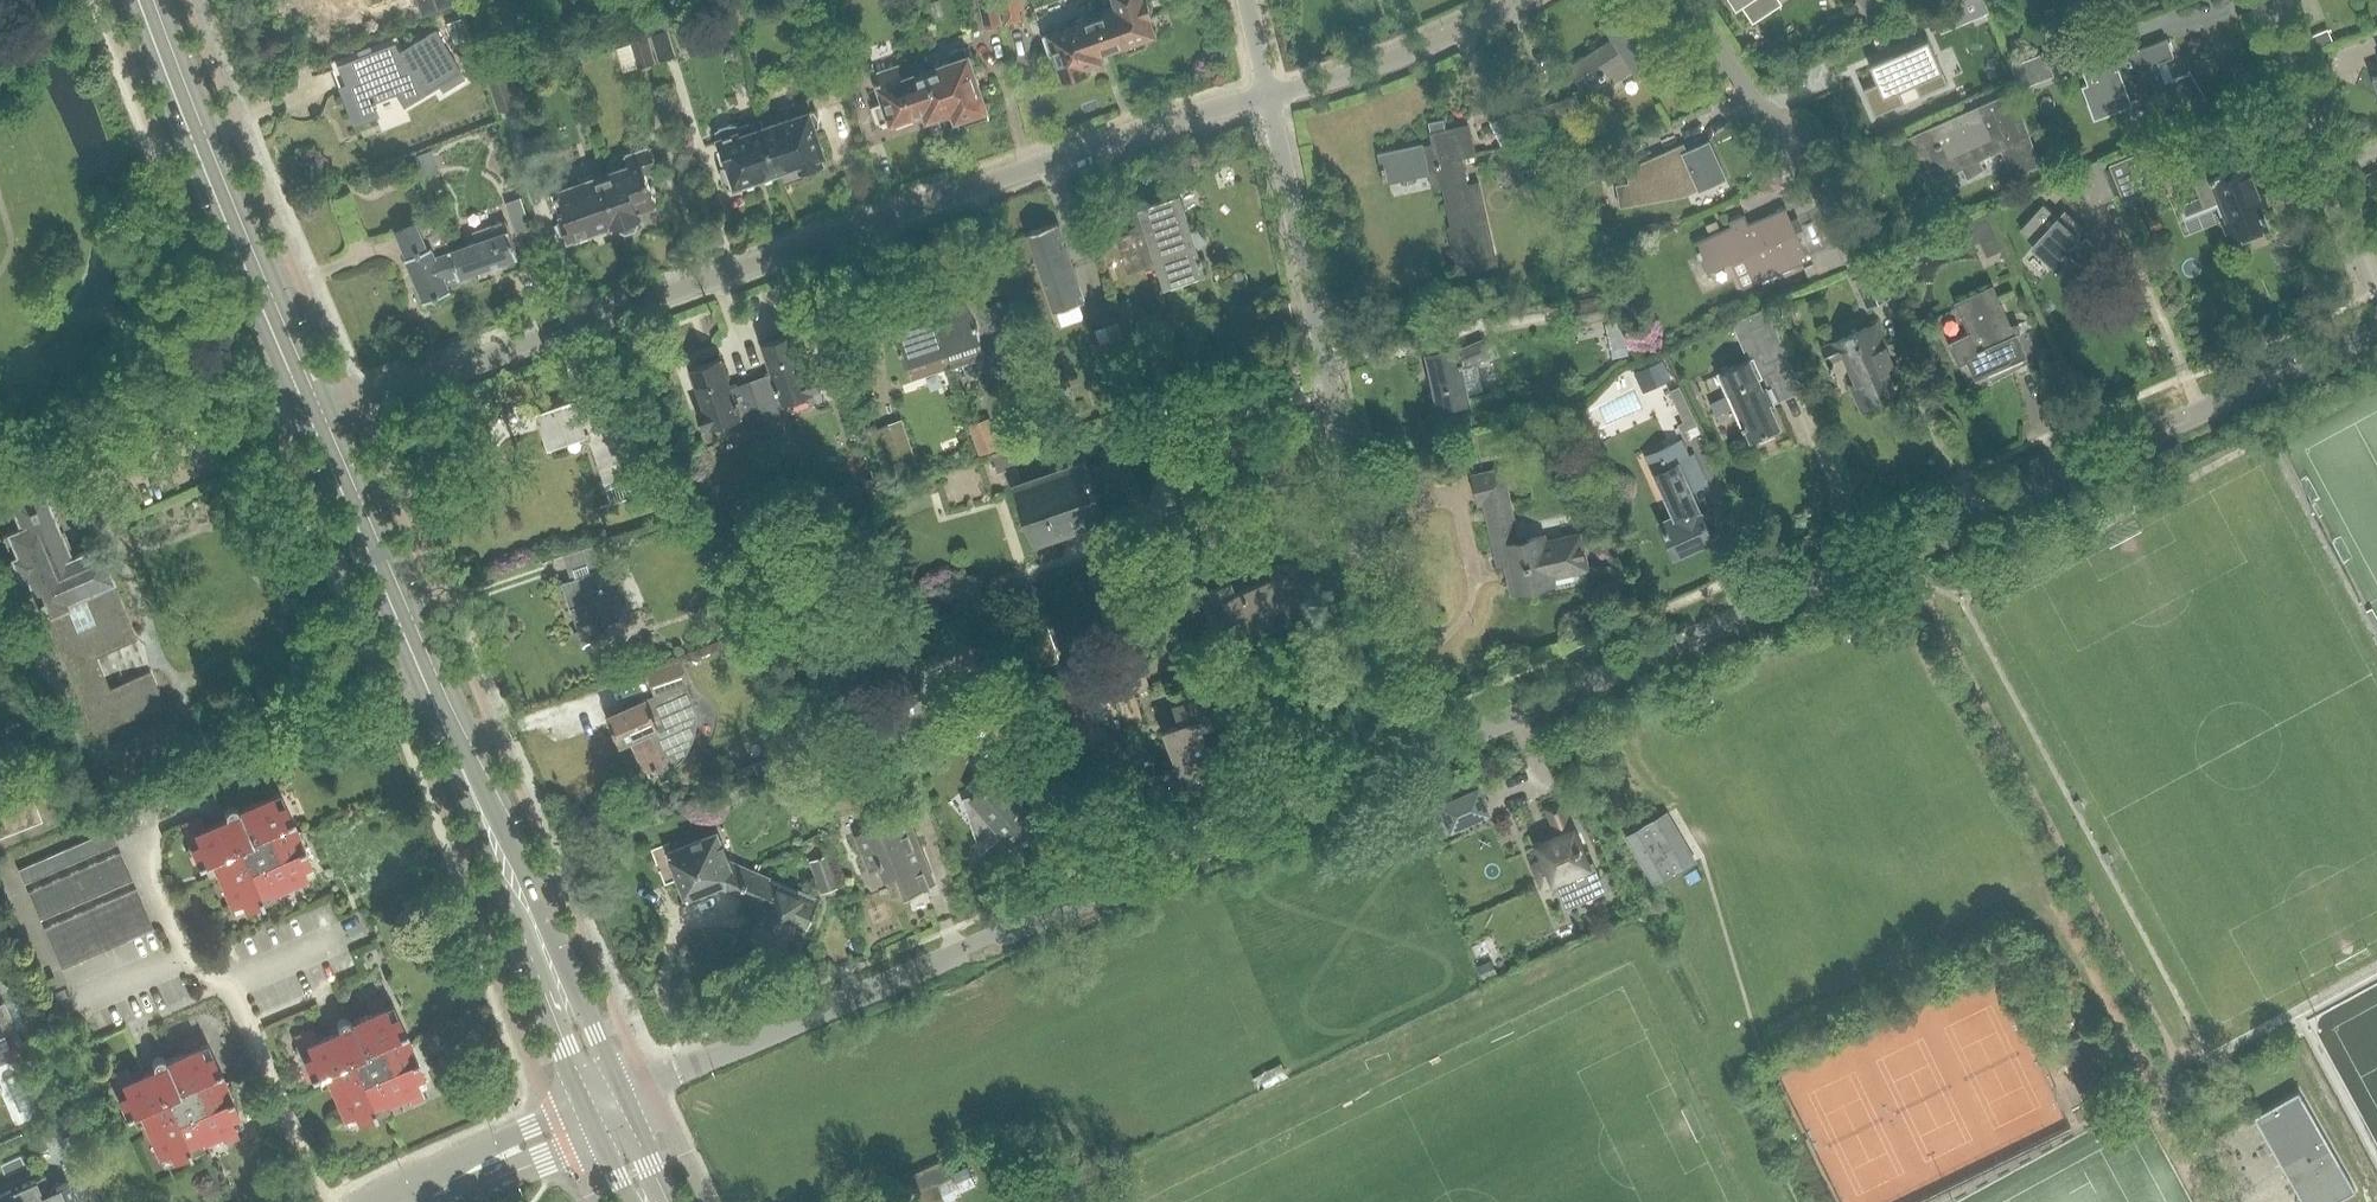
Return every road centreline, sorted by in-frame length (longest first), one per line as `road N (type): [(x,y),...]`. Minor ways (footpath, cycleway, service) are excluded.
road 1 (unclassified): [(1418,763),(2376,333)]
road 2 (residential): [(316,415),(1044,164),(1271,97)]
road 3 (unclassified): [(610,1108),(1418,763)]
road 4 (secondary): [(610,1108),(316,415)]
road 5 (residential): [(1418,763),(1271,97)]
road 6 (secondary): [(316,415),(147,0)]
road 7 (residential): [(1271,97),(1462,35),(1523,0)]
road 8 (tertiary): [(610,1108),(397,1201)]
road 9 (residential): [(325,1201),(229,990)]
road 10 (residential): [(229,990),(185,958),(137,842)]
road 11 (residential): [(1792,140),(1739,90),(1683,0)]
road 12 (residential): [(2327,151),(2270,0)]
road 13 (residential): [(229,990),(363,929)]

